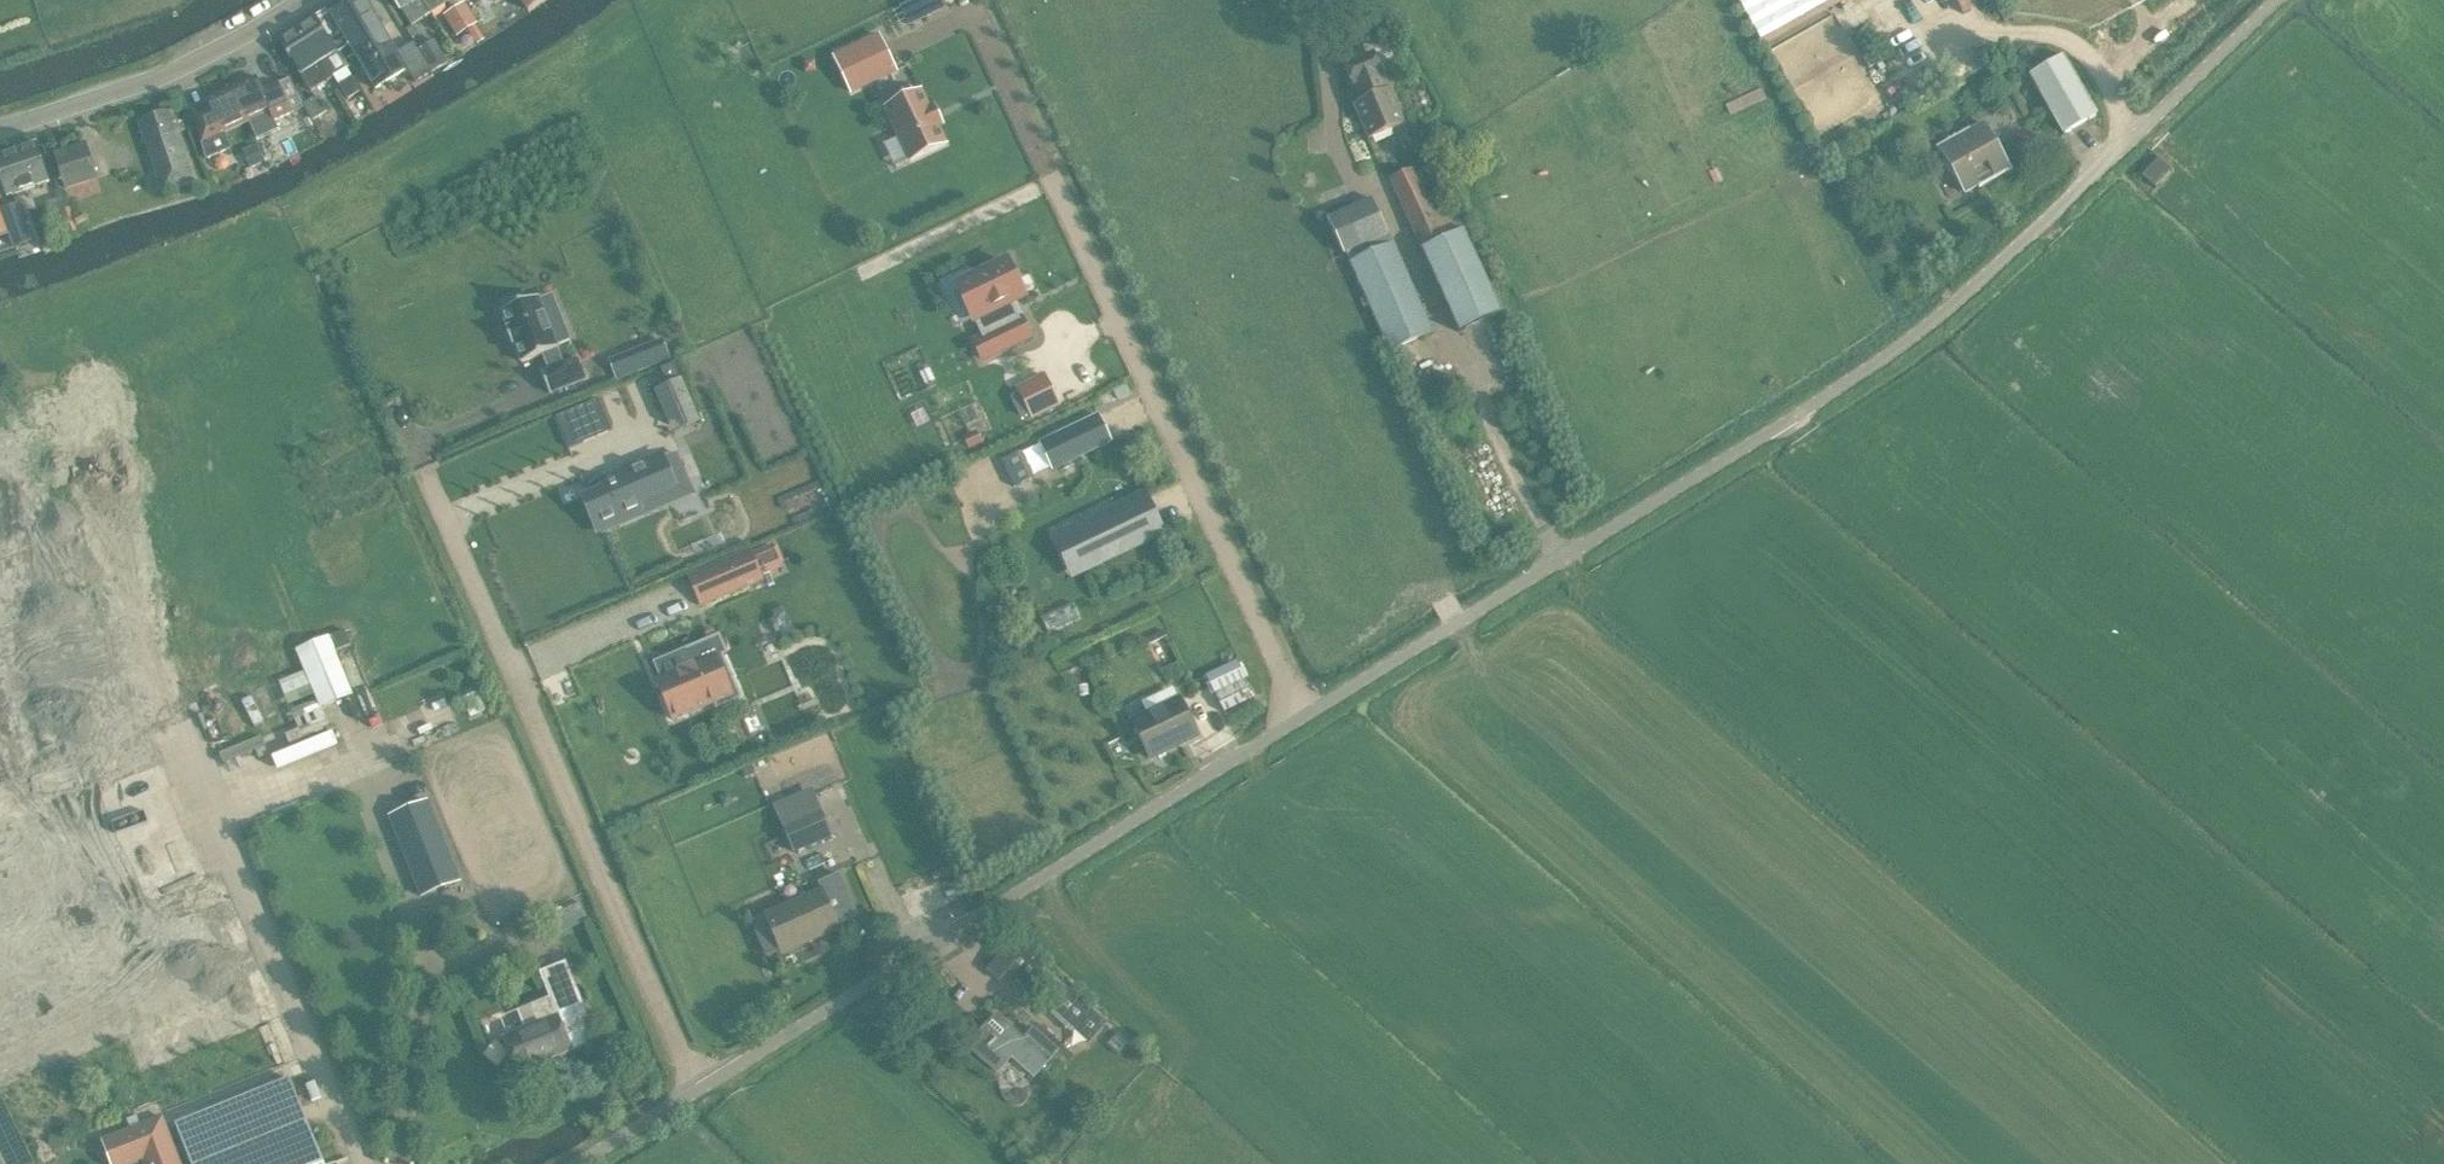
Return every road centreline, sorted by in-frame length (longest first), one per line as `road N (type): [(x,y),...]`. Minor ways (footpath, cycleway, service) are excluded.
road 1 (unclassified): [(1304,716),(1898,349),(2276,0)]
road 2 (residential): [(968,0),(1304,716)]
road 3 (unclassified): [(698,1091),(1304,716)]
road 4 (residential): [(427,472),(698,1091)]
road 5 (tertiary): [(0,128),(176,72),(304,0)]
road 6 (unclassified): [(580,1163),(698,1091)]

